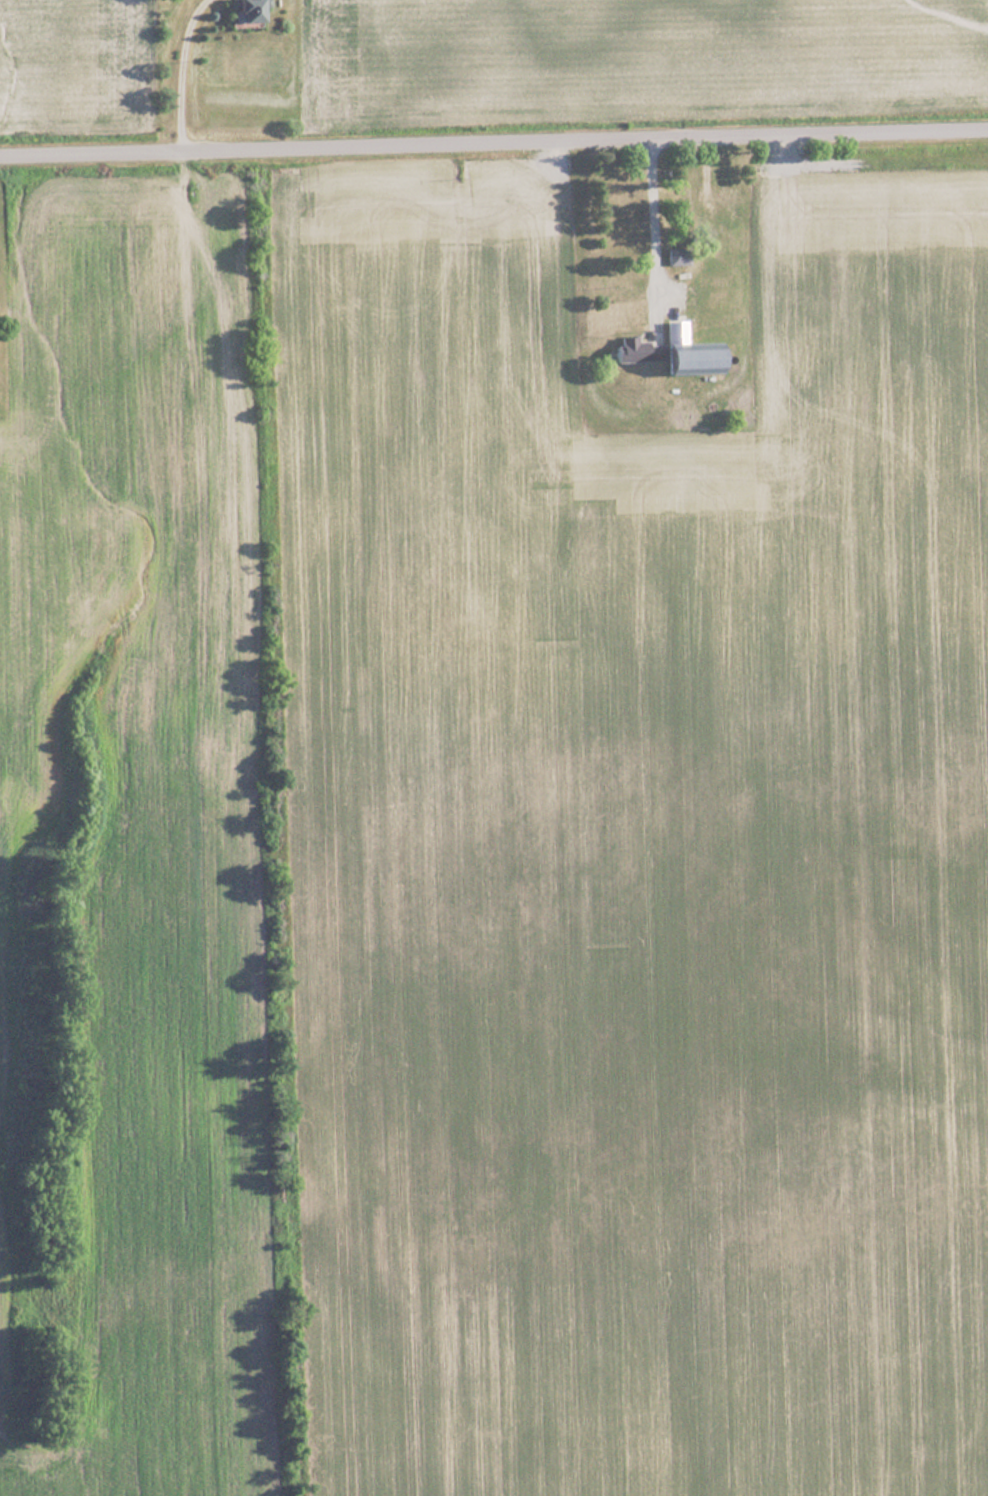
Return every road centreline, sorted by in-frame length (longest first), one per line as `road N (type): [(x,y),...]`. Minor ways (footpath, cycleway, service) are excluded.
road 1 (residential): [(0,160),(987,128)]

